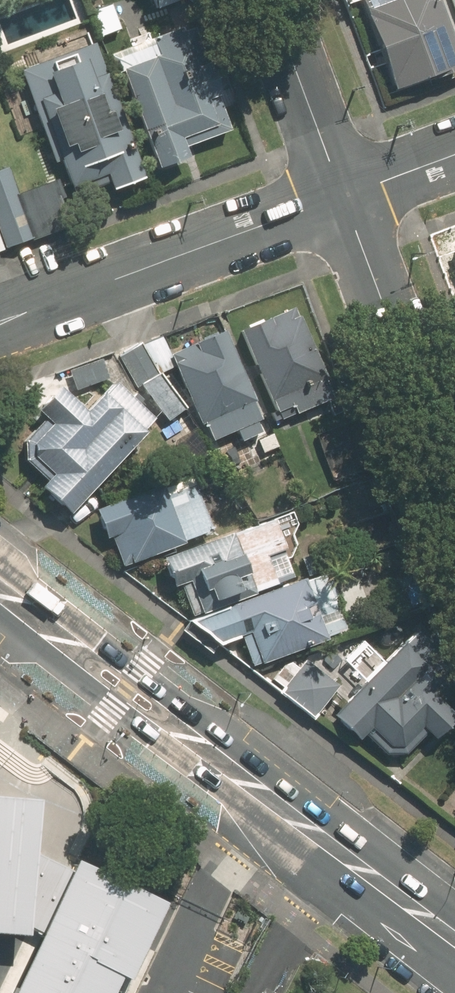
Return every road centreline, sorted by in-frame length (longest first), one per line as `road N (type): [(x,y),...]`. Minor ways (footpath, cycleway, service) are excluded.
road 1 (secondary): [(0,577),(145,663),(330,846)]
road 2 (secondary): [(330,846),(107,709),(0,602)]
road 3 (residential): [(342,195),(0,322)]
road 4 (residential): [(454,509),(342,195)]
road 5 (residential): [(342,195),(270,0)]
road 6 (secondary): [(454,939),(330,846)]
road 7 (residential): [(454,153),(342,195)]

